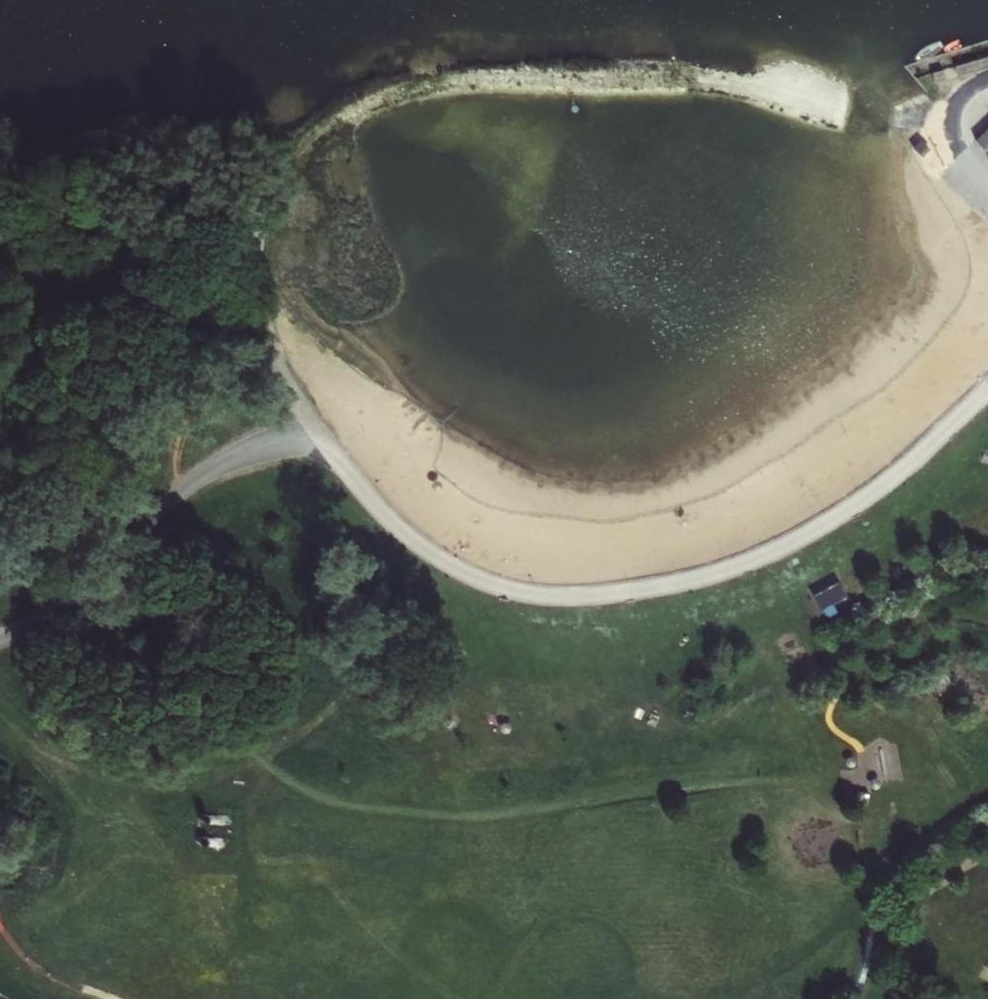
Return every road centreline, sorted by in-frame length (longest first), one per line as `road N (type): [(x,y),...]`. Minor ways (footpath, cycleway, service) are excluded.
road 1 (unknown): [(987,612),(943,609),(911,621),(846,679)]
road 2 (track): [(949,868),(889,811),(865,773),(863,749)]

